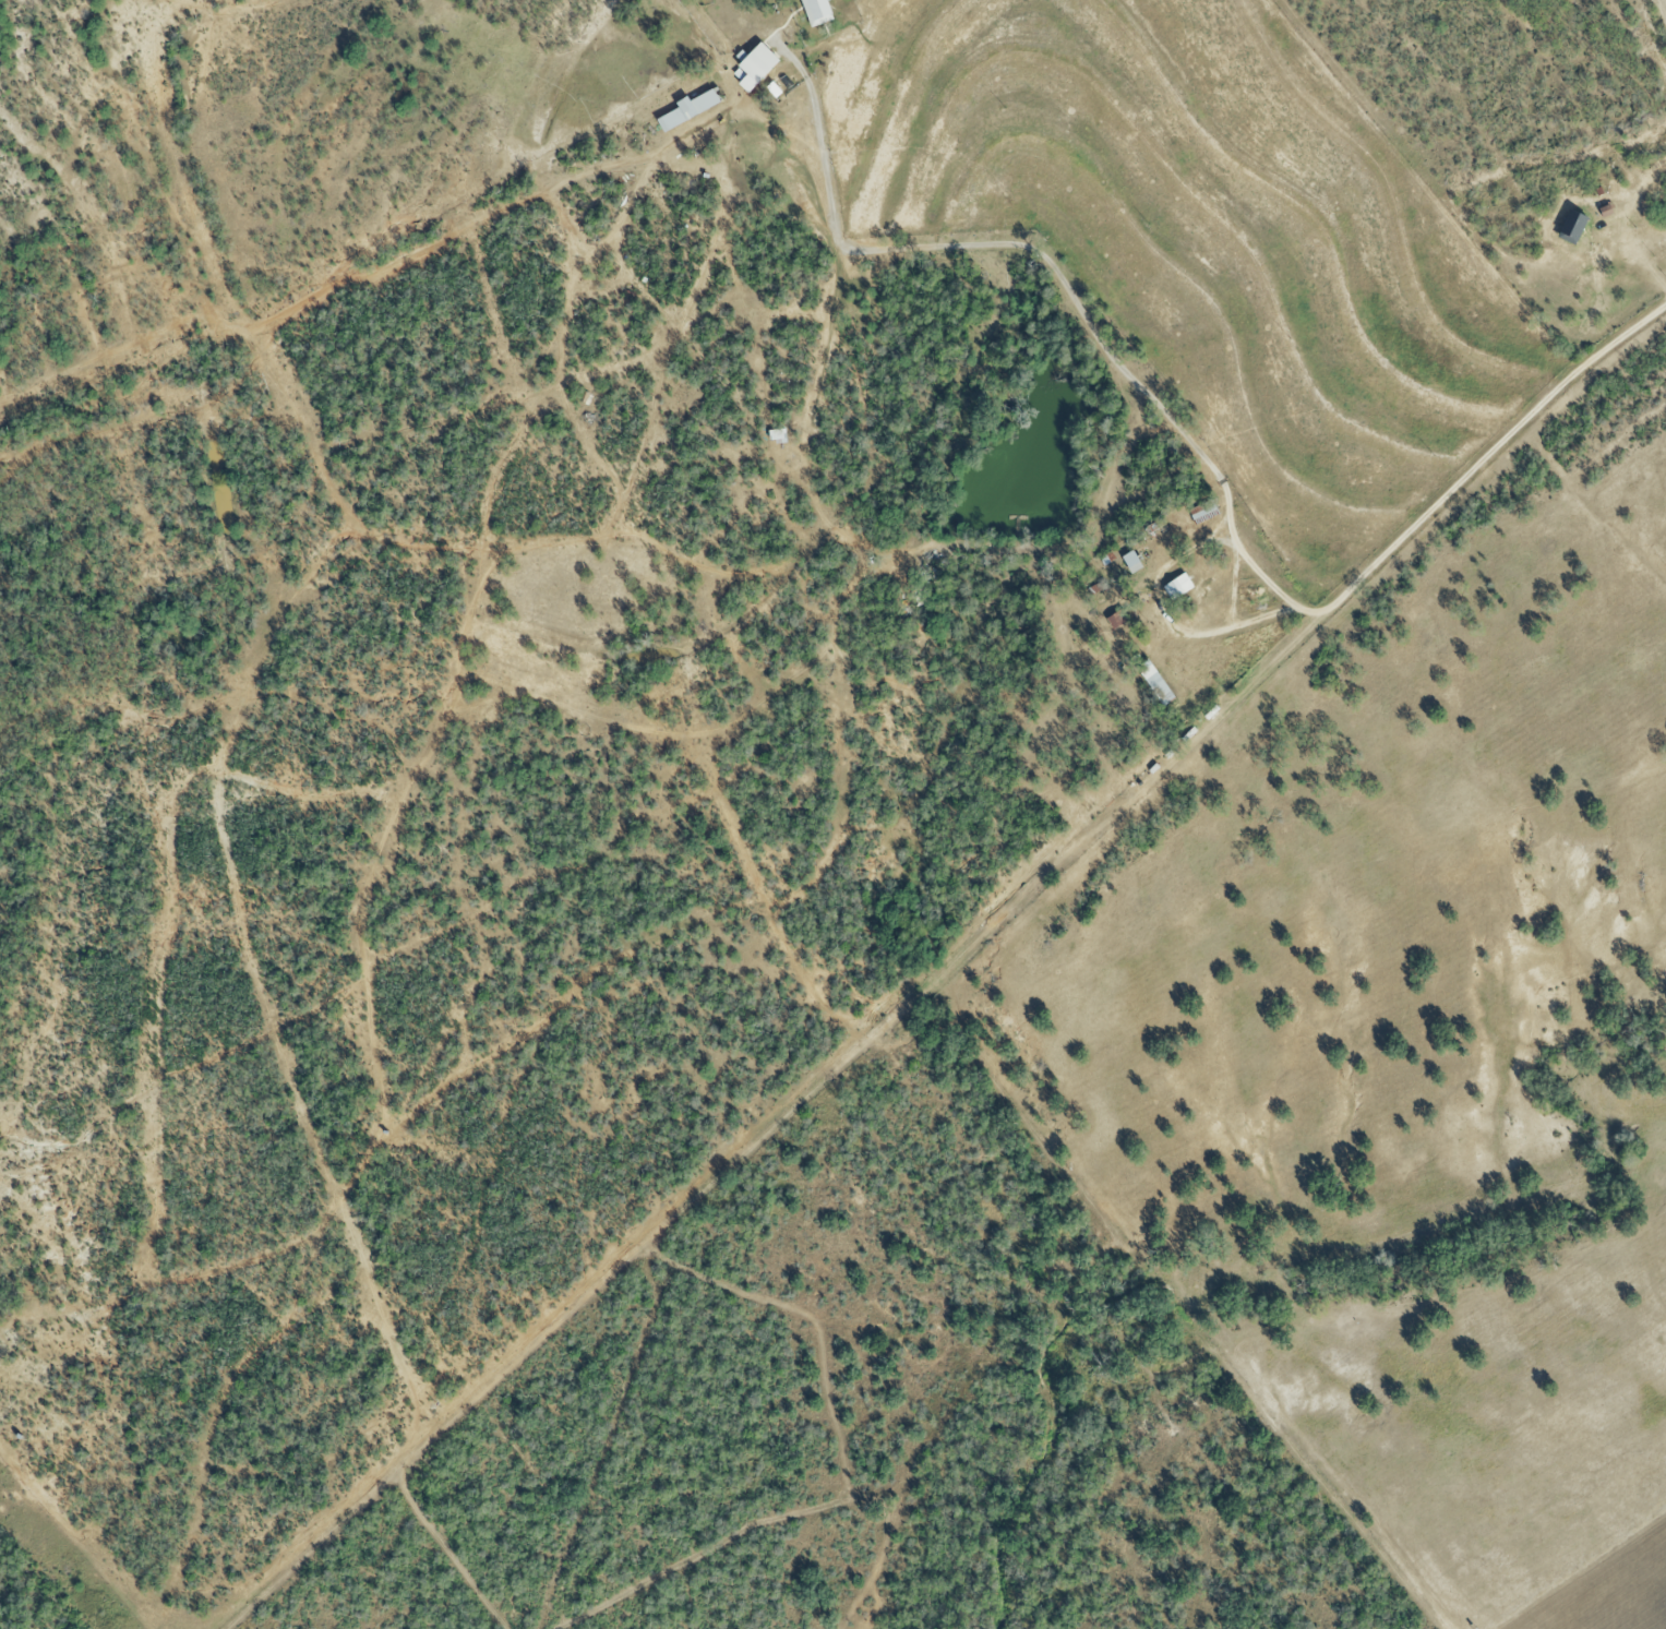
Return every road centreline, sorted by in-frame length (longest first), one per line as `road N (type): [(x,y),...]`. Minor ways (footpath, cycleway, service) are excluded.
road 1 (residential): [(812,98),(832,237),(841,244),(1032,248),(1132,386),(1227,488),(1238,551),(1313,612),(1335,601),(1574,375),(1665,308)]

